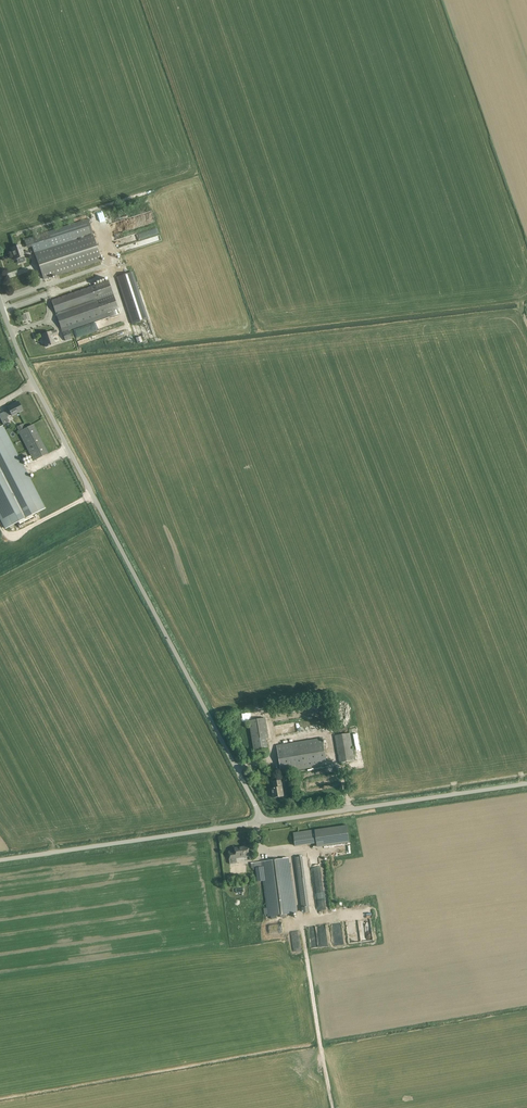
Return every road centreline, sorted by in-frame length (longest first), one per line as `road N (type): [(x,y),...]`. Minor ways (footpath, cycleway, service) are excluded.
road 1 (unclassified): [(261,822),(34,385),(0,302)]
road 2 (unclassified): [(261,822),(526,783)]
road 3 (unclassified): [(0,860),(261,822)]

